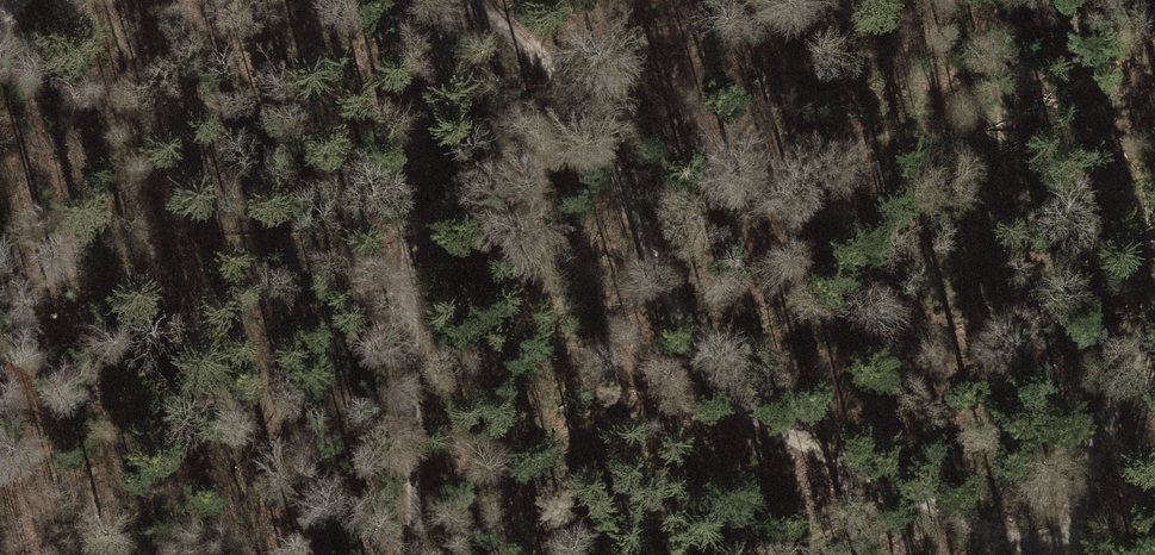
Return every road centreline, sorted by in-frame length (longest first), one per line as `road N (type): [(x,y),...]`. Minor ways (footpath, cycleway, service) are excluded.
road 1 (track): [(1056,554),(936,510),(737,404),(695,353),(580,106),(524,44),(450,7)]
road 2 (track): [(452,0),(418,147),(407,289),(414,554)]
road 3 (track): [(1069,554),(1102,422),(1154,301)]

